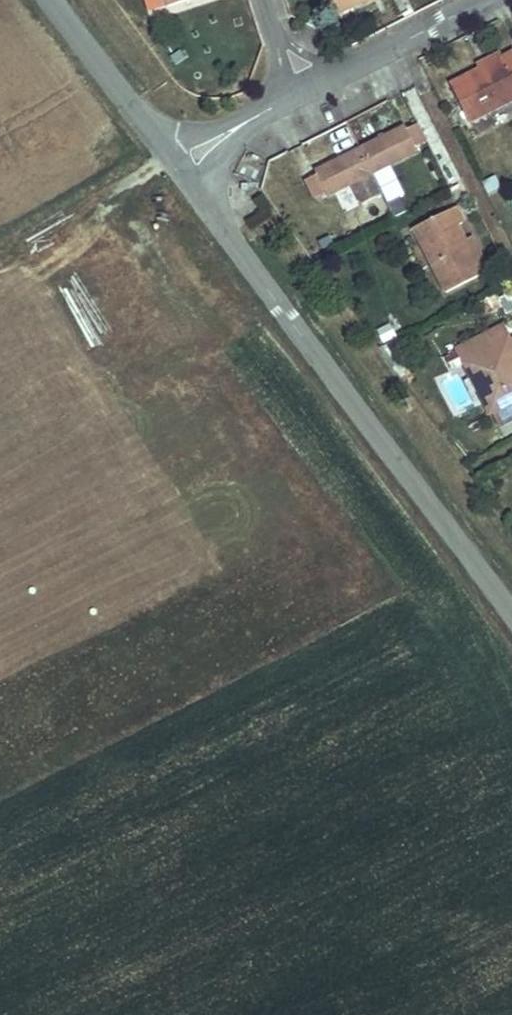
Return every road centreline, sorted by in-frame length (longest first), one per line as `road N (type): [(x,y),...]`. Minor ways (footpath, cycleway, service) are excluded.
road 1 (residential): [(511,608),(178,160)]
road 2 (residential): [(485,0),(299,87)]
road 3 (residential): [(178,160),(53,0)]
road 4 (residential): [(299,87),(178,160)]

